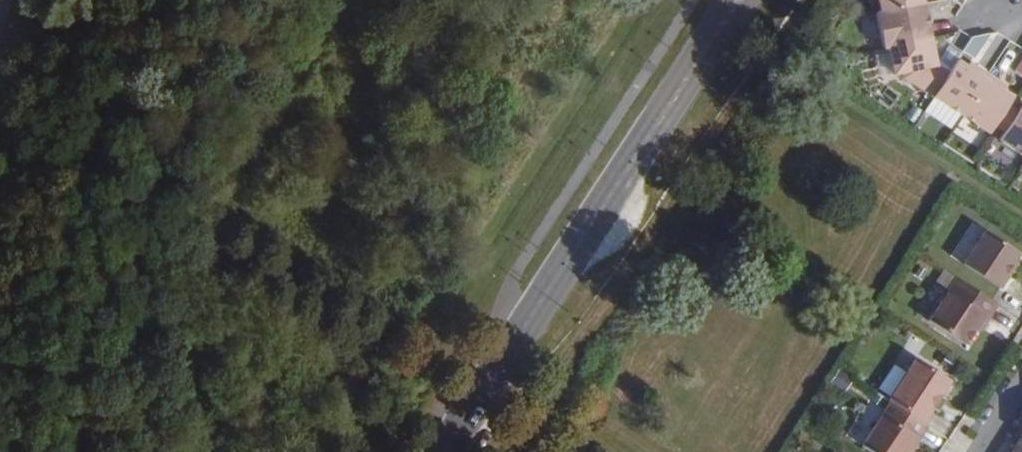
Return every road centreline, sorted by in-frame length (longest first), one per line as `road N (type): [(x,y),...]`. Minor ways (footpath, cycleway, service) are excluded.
road 1 (secondary): [(452,451),(747,0)]

